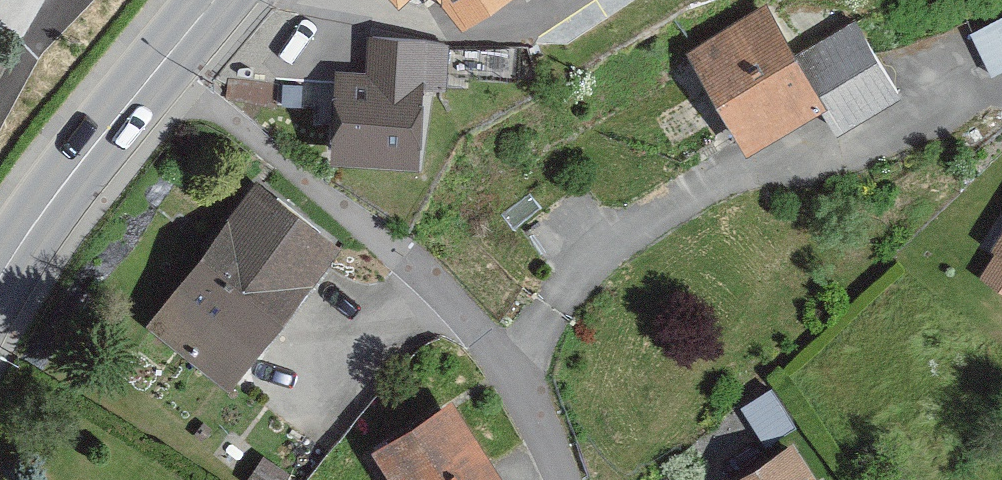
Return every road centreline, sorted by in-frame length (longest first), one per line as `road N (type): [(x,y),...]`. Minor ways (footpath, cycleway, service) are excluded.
road 1 (residential): [(509,368),(607,233),(996,98)]
road 2 (residential): [(509,368),(398,252),(161,65)]
road 3 (primary): [(161,65),(75,169),(0,278)]
road 4 (residential): [(568,479),(509,368)]

